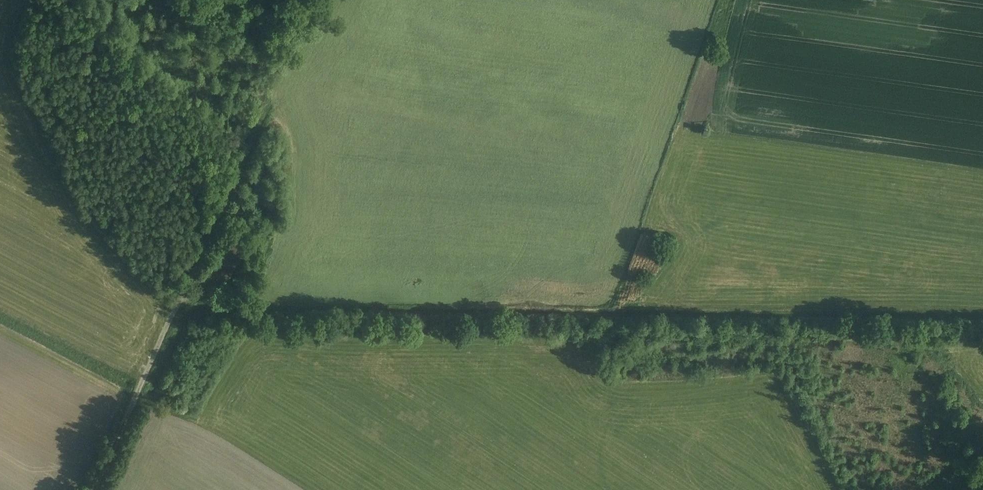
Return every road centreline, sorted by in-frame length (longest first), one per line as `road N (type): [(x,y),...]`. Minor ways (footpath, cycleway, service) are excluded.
road 1 (track): [(94,489),(273,117)]

